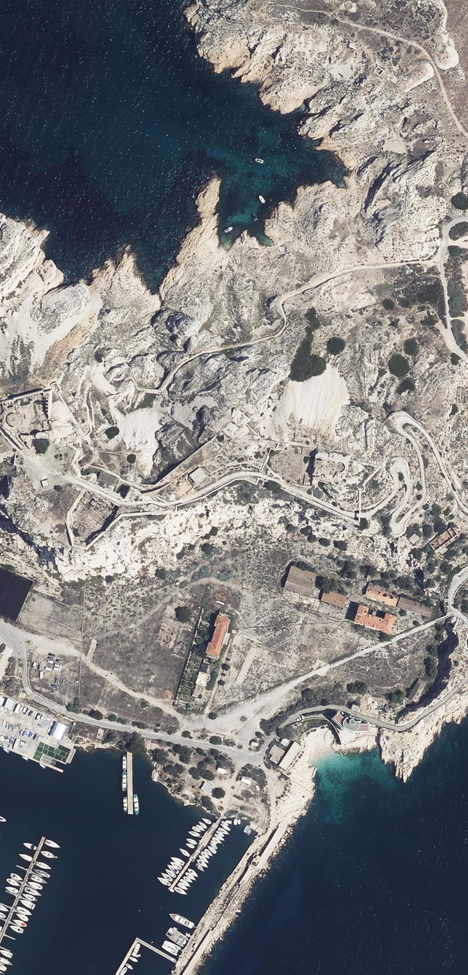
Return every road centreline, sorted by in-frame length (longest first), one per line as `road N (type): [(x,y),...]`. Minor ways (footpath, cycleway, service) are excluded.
road 1 (track): [(442,260),(357,268),(285,299),(277,334),(195,356),(160,391),(128,378),(117,395),(98,384),(85,391),(91,466),(169,504)]
road 2 (unclassified): [(467,678),(404,728),(337,708),(301,712),(256,758),(83,720),(39,700),(27,688),(21,645),(0,625)]
road 3 (unknown): [(243,755),(255,722),(291,685),(437,620)]
road 4 (unknown): [(81,656),(129,691),(203,722),(236,716),(291,685)]
road 5 (unclassified): [(467,219),(448,229),(442,260),(451,337),(467,361)]

